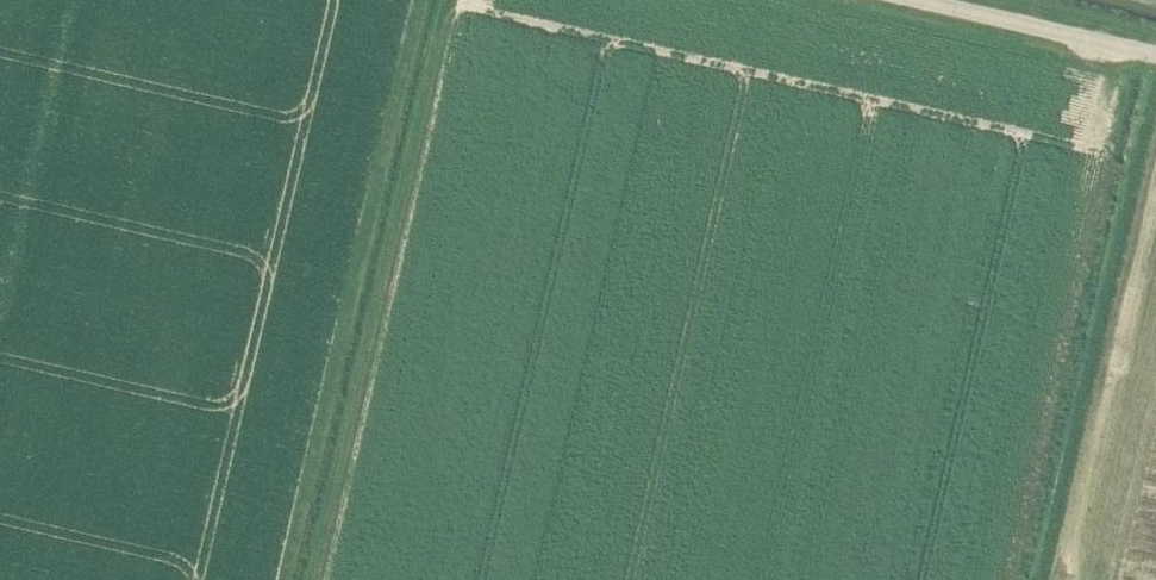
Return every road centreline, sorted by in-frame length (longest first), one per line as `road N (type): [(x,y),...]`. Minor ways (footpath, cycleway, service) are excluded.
road 1 (unclassified): [(1155,54),(922,0)]

